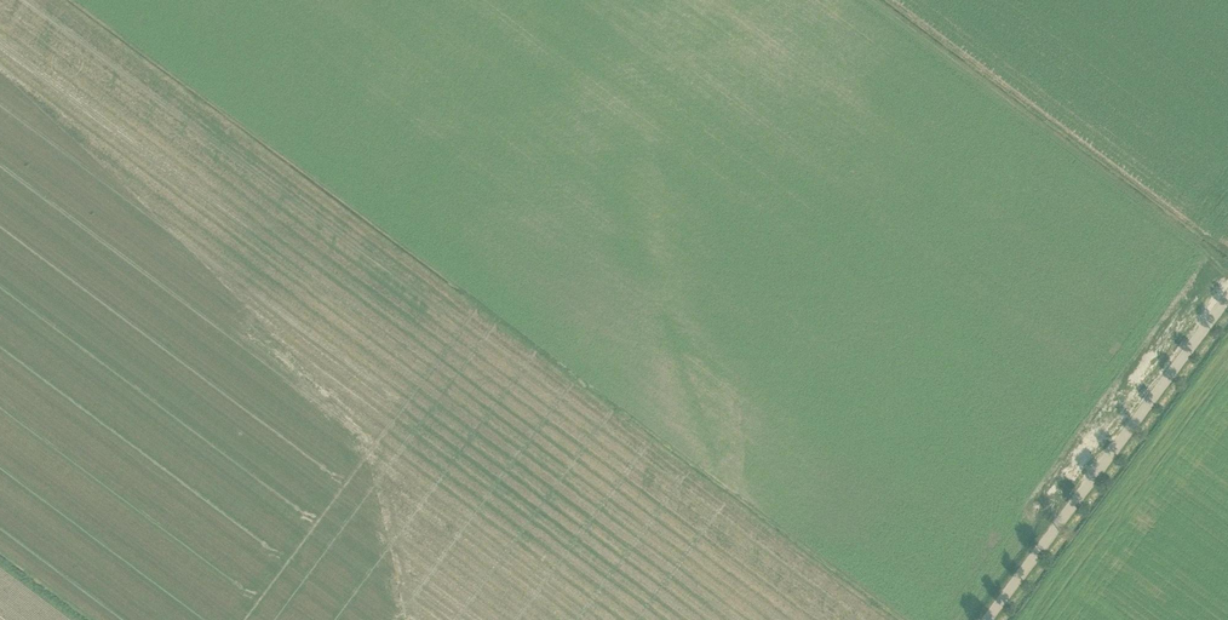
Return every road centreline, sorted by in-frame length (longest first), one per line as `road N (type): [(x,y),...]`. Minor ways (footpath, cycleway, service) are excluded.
road 1 (tertiary): [(988,619),(1227,298)]

